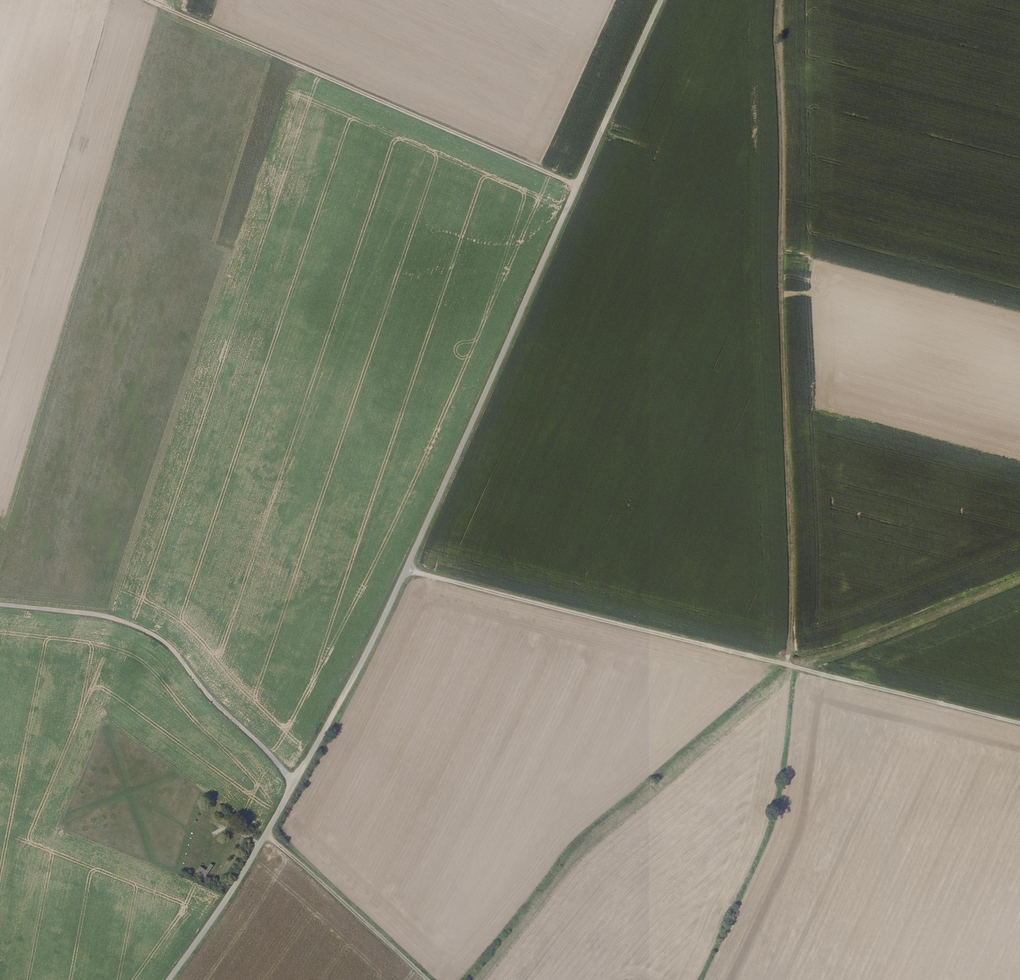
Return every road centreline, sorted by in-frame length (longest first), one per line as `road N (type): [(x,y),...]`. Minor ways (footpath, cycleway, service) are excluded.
road 1 (unclassified): [(169,979),(246,868),(375,637),(663,0)]
road 2 (track): [(789,665),(778,0)]
road 3 (track): [(406,569),(1019,719)]
road 4 (track): [(578,185),(154,0)]
road 5 (track): [(428,979),(265,835)]

